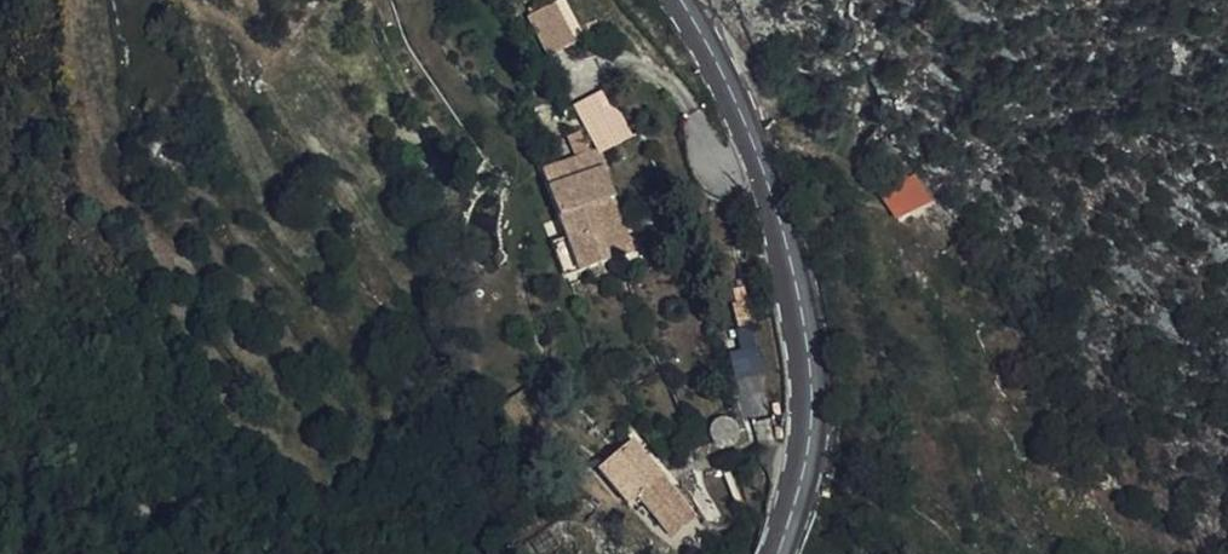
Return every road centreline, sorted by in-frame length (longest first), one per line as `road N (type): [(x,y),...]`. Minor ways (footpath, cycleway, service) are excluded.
road 1 (tertiary): [(681,0),(757,144),(806,342),(810,425),(778,553)]

